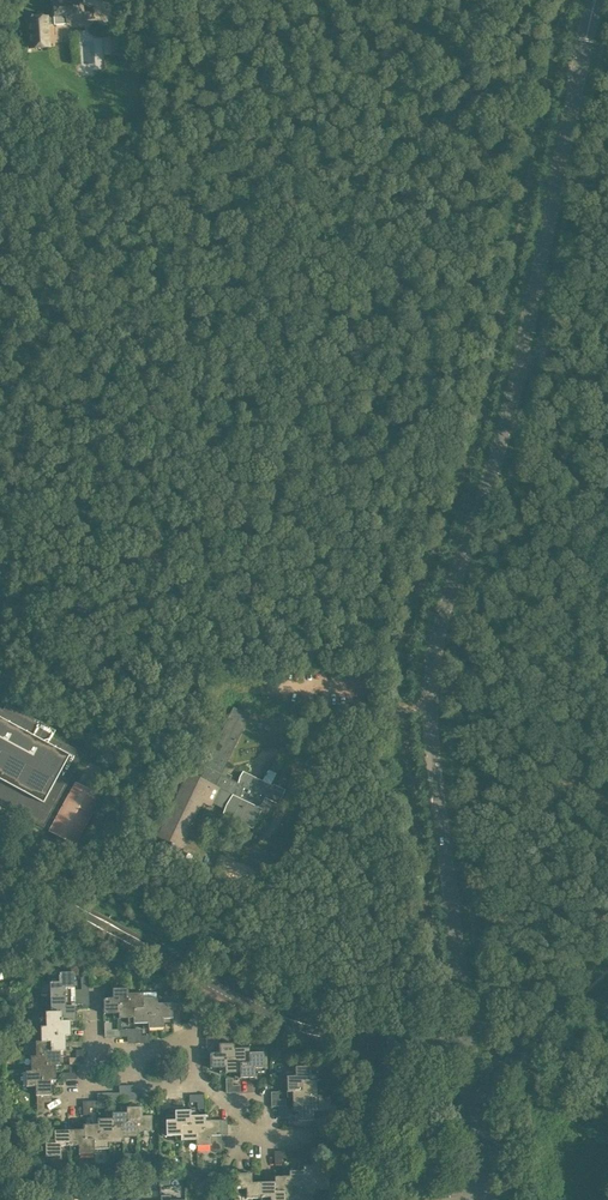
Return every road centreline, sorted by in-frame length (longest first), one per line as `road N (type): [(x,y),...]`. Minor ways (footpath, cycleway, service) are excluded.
road 1 (tertiary): [(467,1033),(432,744),(433,654),(506,424),(596,0)]
road 2 (residential): [(217,987),(291,1024),(337,1036),(467,1033)]
road 3 (residential): [(3,871),(217,987)]
road 4 (tertiary): [(489,1199),(467,1033)]

